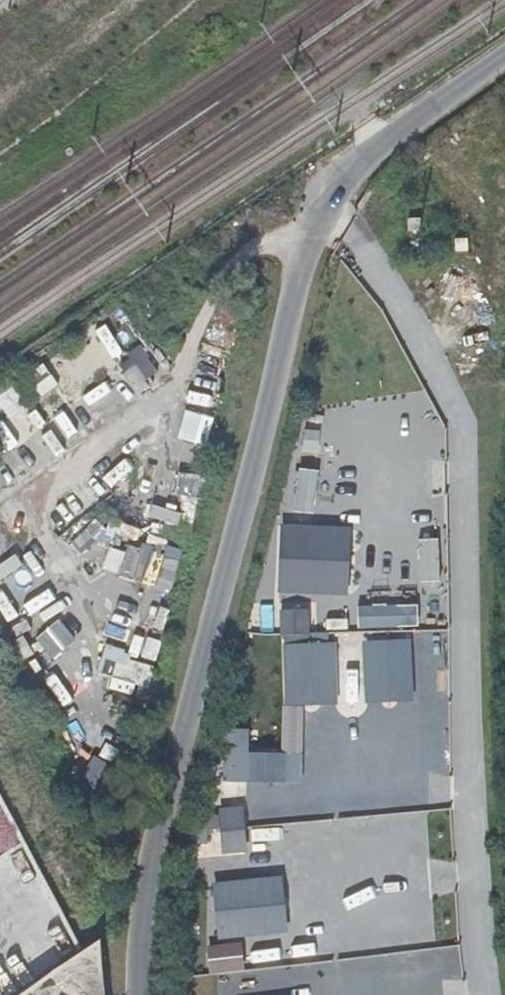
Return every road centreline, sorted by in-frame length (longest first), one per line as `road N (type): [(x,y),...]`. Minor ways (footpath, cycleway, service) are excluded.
road 1 (unclassified): [(504,57),(378,146),(320,210),(309,234),(138,928),(139,994)]

